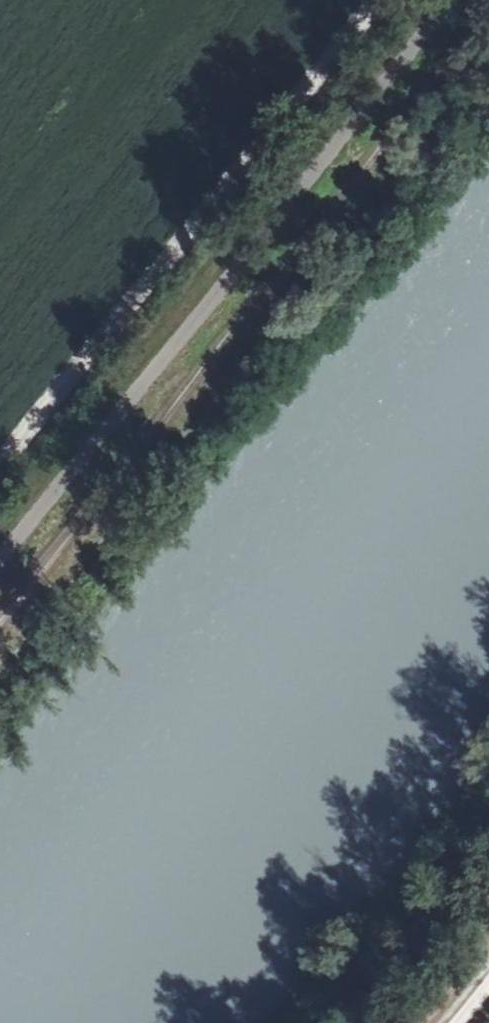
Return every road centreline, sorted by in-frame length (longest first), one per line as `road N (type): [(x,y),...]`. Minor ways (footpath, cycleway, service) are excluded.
road 1 (track): [(0,470),(391,0)]

